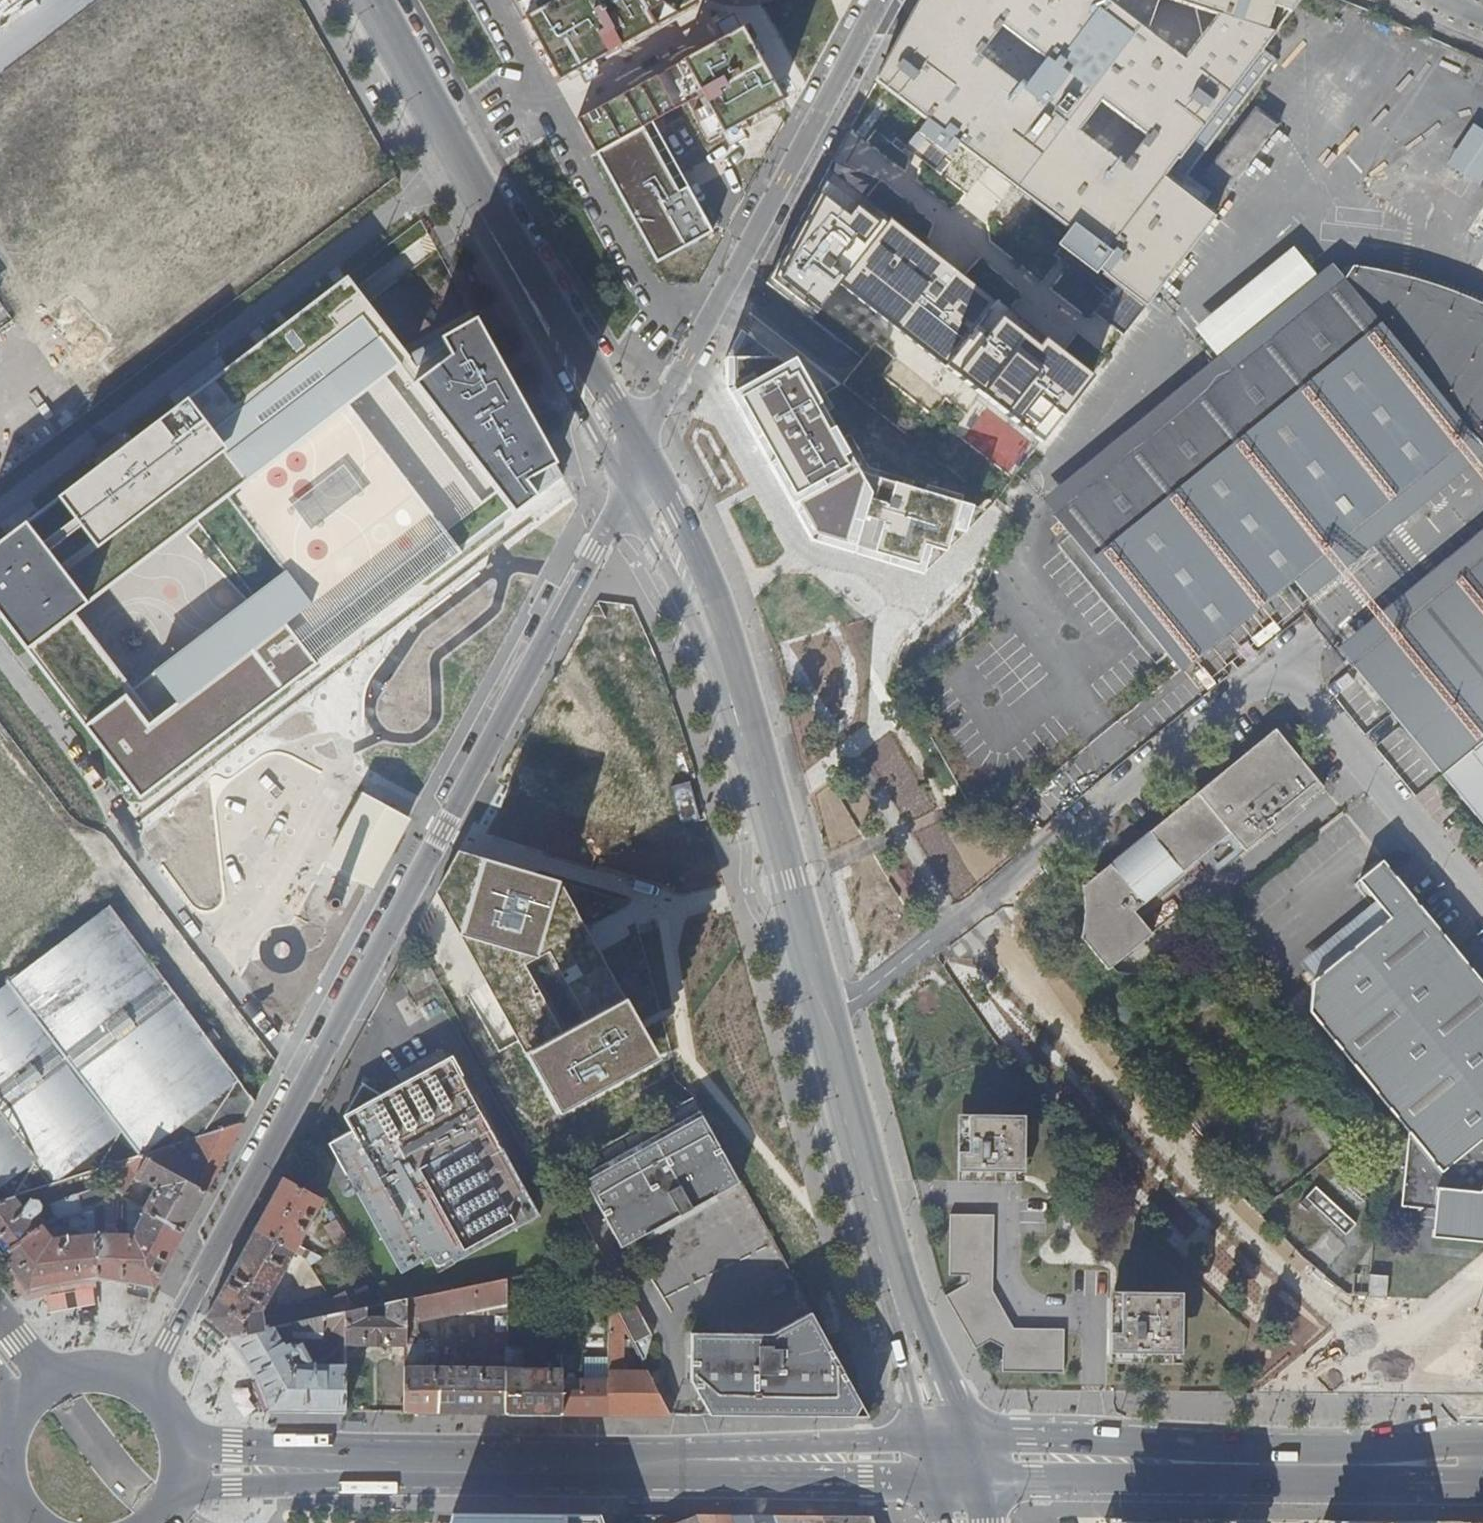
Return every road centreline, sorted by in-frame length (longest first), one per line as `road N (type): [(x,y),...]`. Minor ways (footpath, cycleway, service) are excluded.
road 1 (residential): [(130,1393),(167,1340),(630,475)]
road 2 (unknown): [(1333,91),(867,669),(744,736)]
road 3 (primary): [(946,1465),(175,1463)]
road 4 (unclassified): [(1278,663),(862,994),(821,1009)]
road 5 (primary): [(630,475),(719,650),(821,1009)]
road 6 (primary): [(630,475),(362,0)]
road 7 (residential): [(630,475),(884,0)]
road 8 (primary): [(1482,1483),(1021,1474),(946,1465)]
road 9 (residential): [(408,199),(0,507)]
road 10 (primary): [(821,1009),(946,1465)]
road 11 (residential): [(0,759),(265,1069)]
road 12 (unclassified): [(1482,913),(1278,663)]
road 13 (residential): [(1482,492),(1278,663)]
road 14 (unknown): [(0,946),(95,870)]

